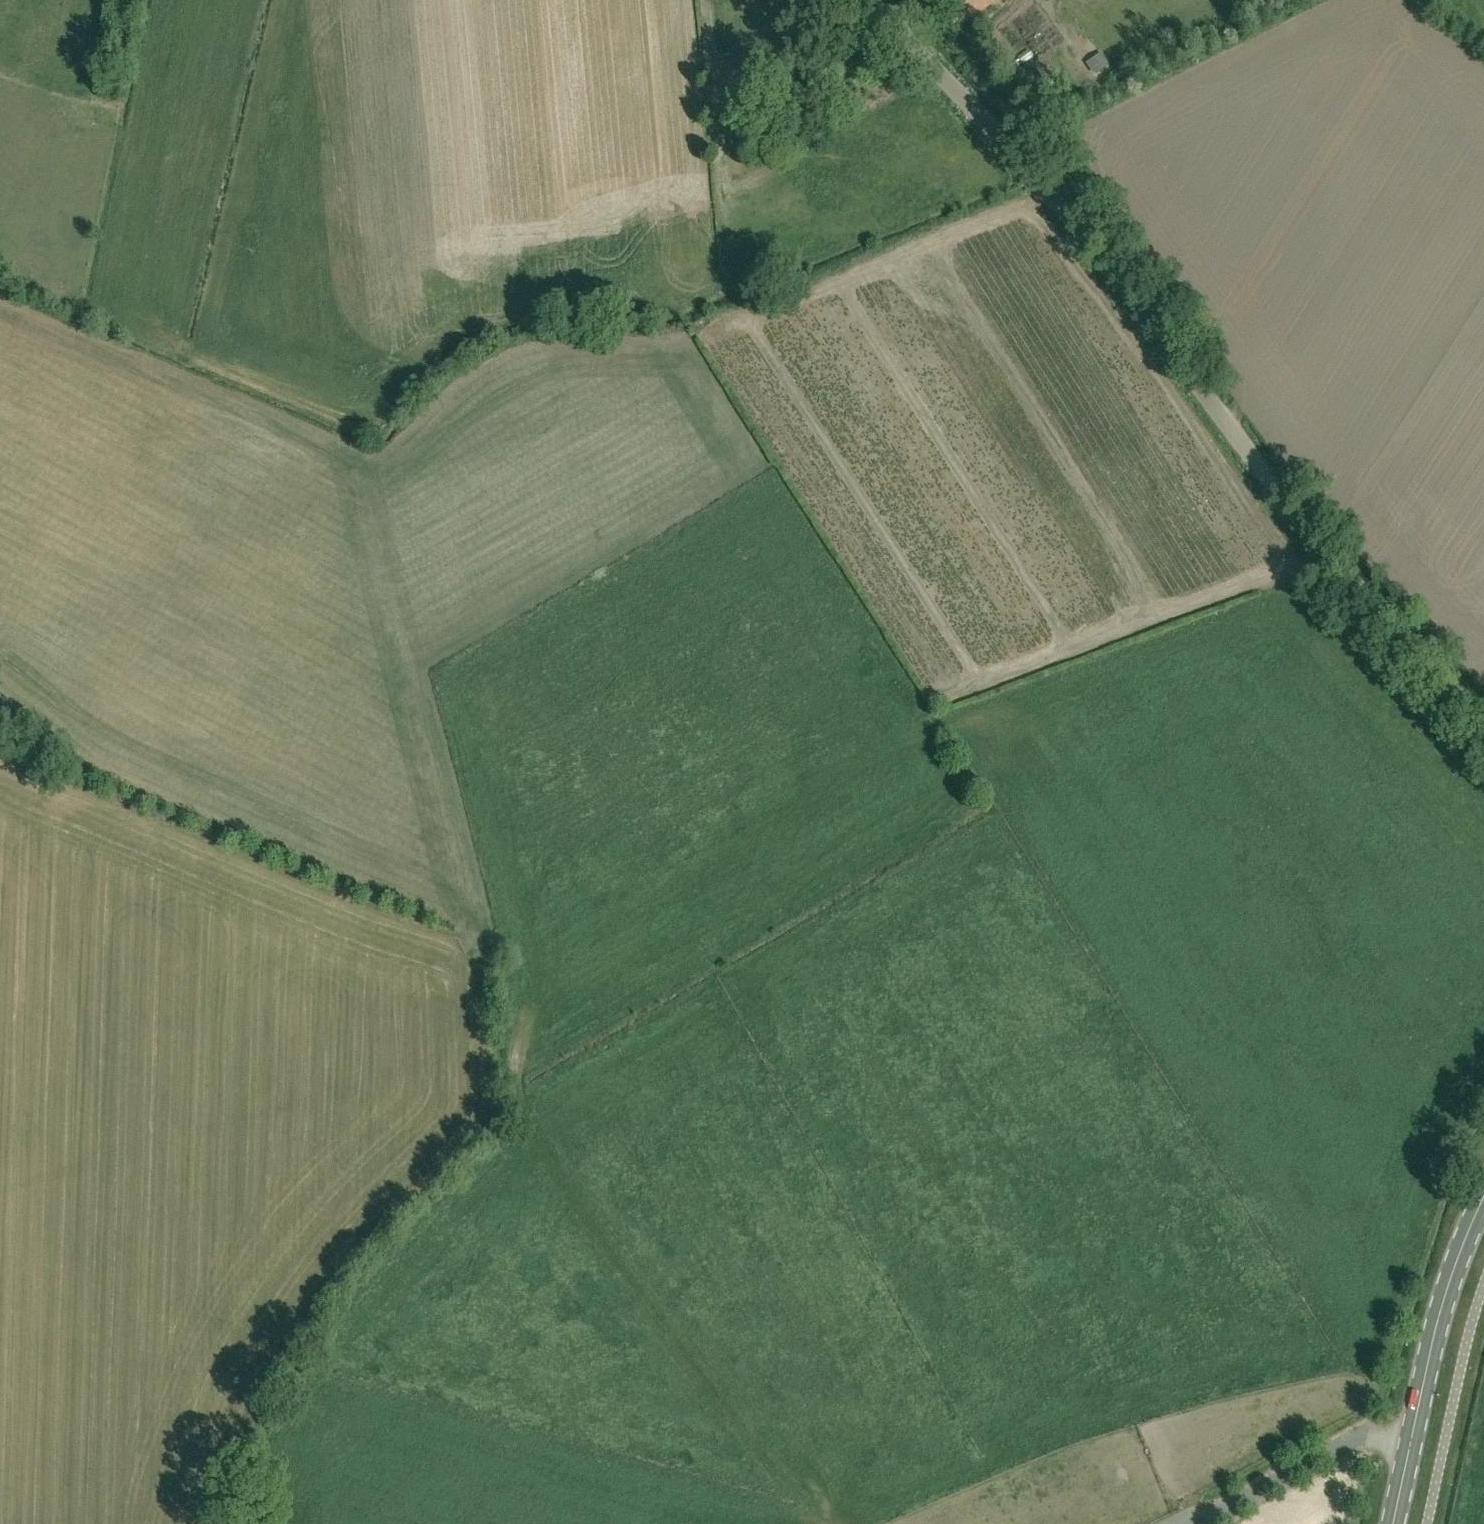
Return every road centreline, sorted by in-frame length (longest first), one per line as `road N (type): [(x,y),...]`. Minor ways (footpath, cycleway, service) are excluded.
road 1 (unclassified): [(1483,719),(1332,560),(1052,192),(873,0)]
road 2 (secondary): [(1393,1523),(1437,1312),(1483,1196)]

